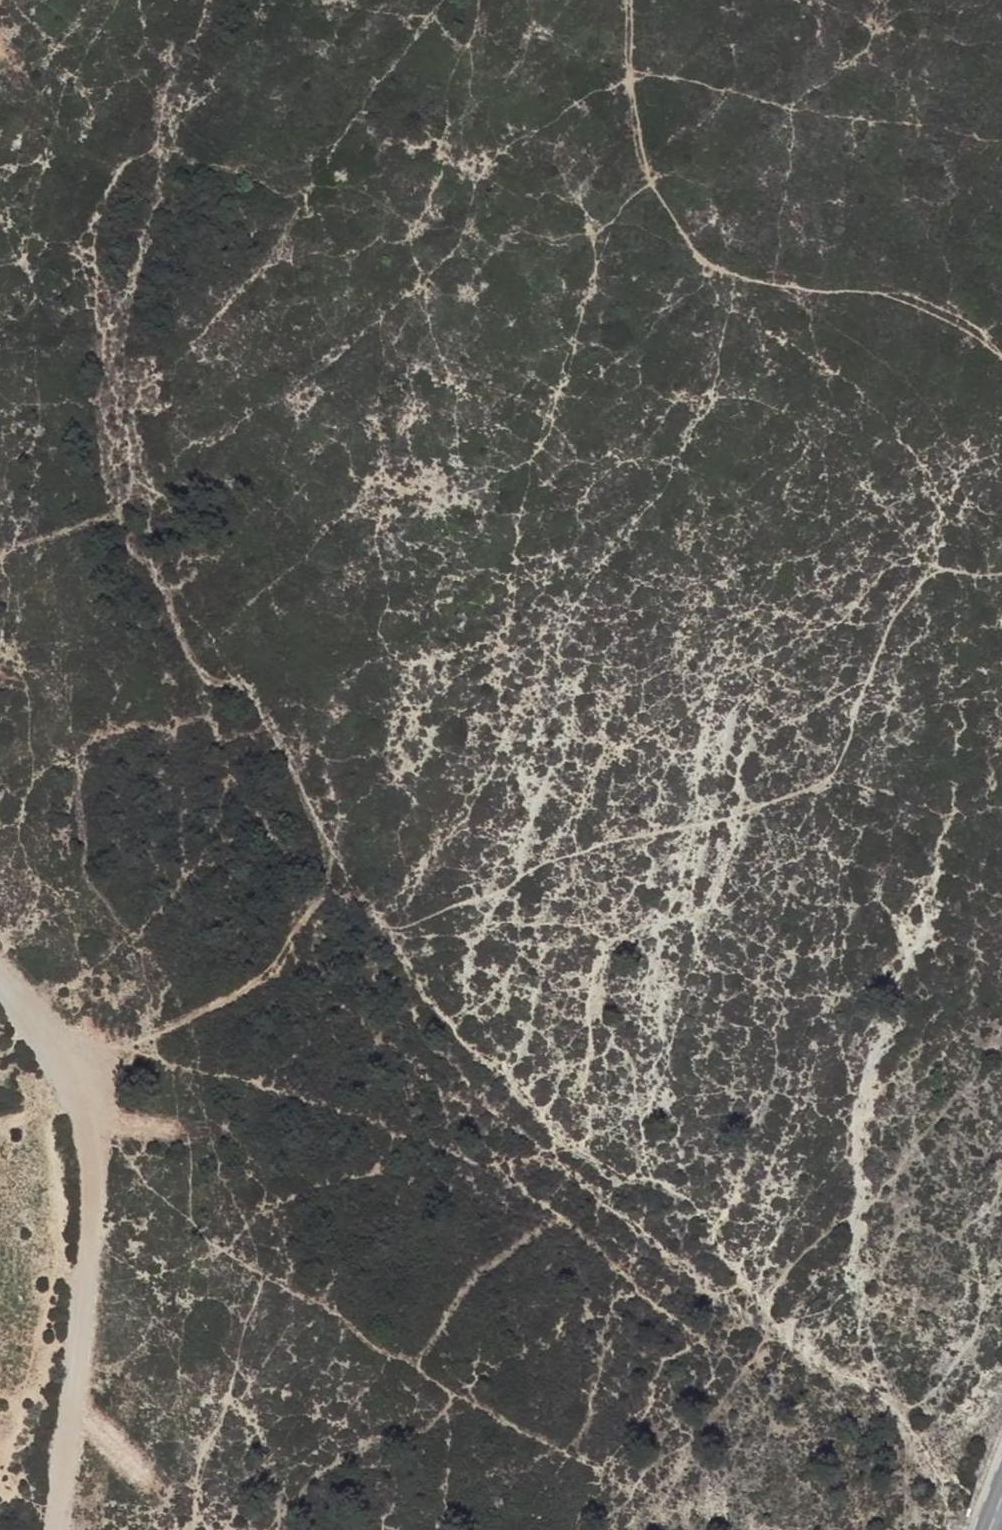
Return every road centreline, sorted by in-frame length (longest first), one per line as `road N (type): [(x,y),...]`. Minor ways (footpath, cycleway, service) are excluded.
road 1 (track): [(1001,1029),(978,1079),(939,1132),(830,1227),(779,1287),(748,1365),(696,1434),(582,1529)]
road 2 (track): [(630,0),(639,91),(632,142),(663,214),(709,272),(894,300),(988,334),(1001,356)]
road 3 (track): [(46,1529),(105,1158),(85,1092),(0,970)]

